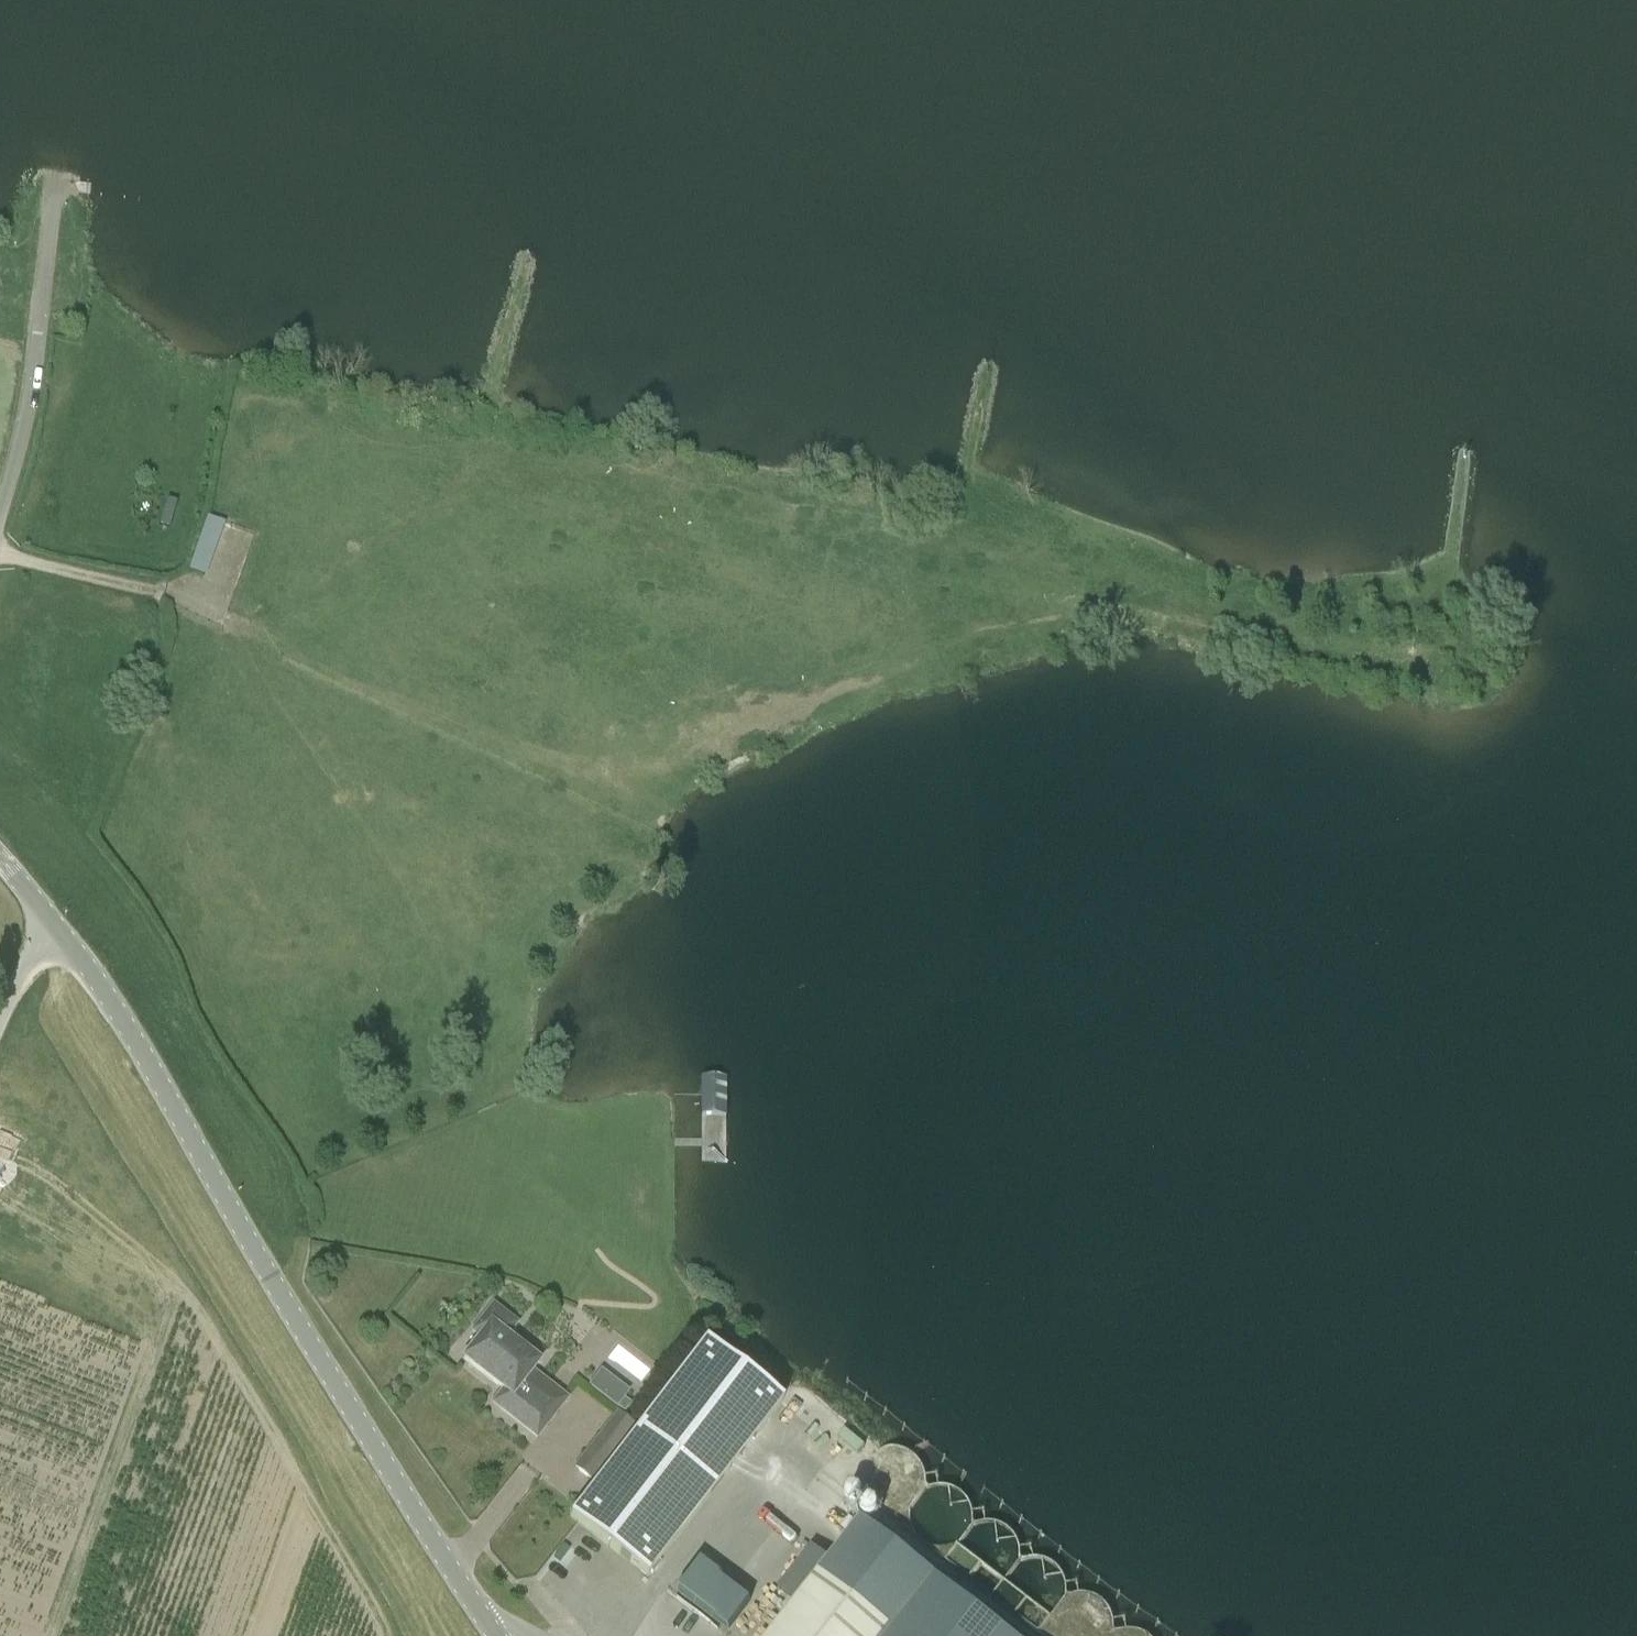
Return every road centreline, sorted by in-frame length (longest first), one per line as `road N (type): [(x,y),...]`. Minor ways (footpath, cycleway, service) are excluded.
road 1 (unclassified): [(497,1635),(324,1367),(110,995),(49,911)]
road 2 (unclassified): [(0,512),(35,364),(52,204),(61,187),(87,189)]
road 3 (track): [(217,609),(0,555)]
road 4 (unclassified): [(0,1022),(49,911)]

